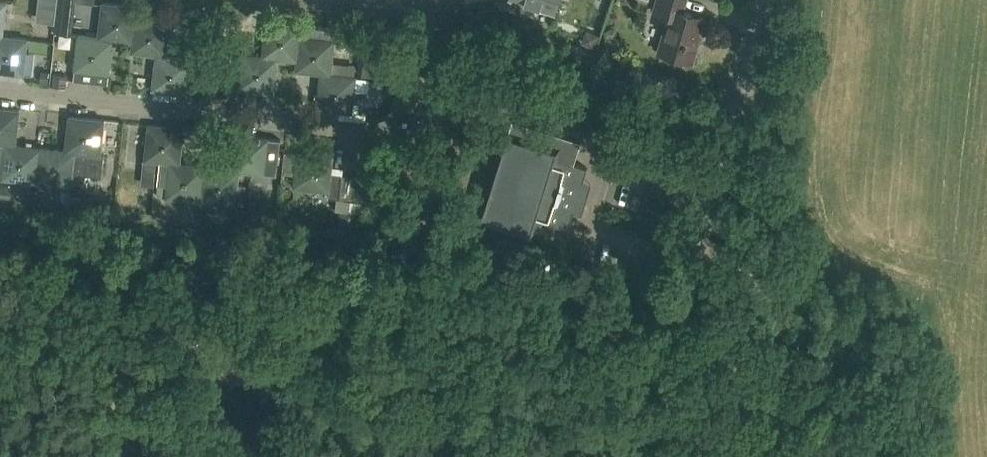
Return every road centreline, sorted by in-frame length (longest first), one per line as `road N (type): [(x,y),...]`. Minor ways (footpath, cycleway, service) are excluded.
road 1 (residential): [(438,7),(400,136),(0,94)]
road 2 (unclassified): [(629,456),(771,0)]

